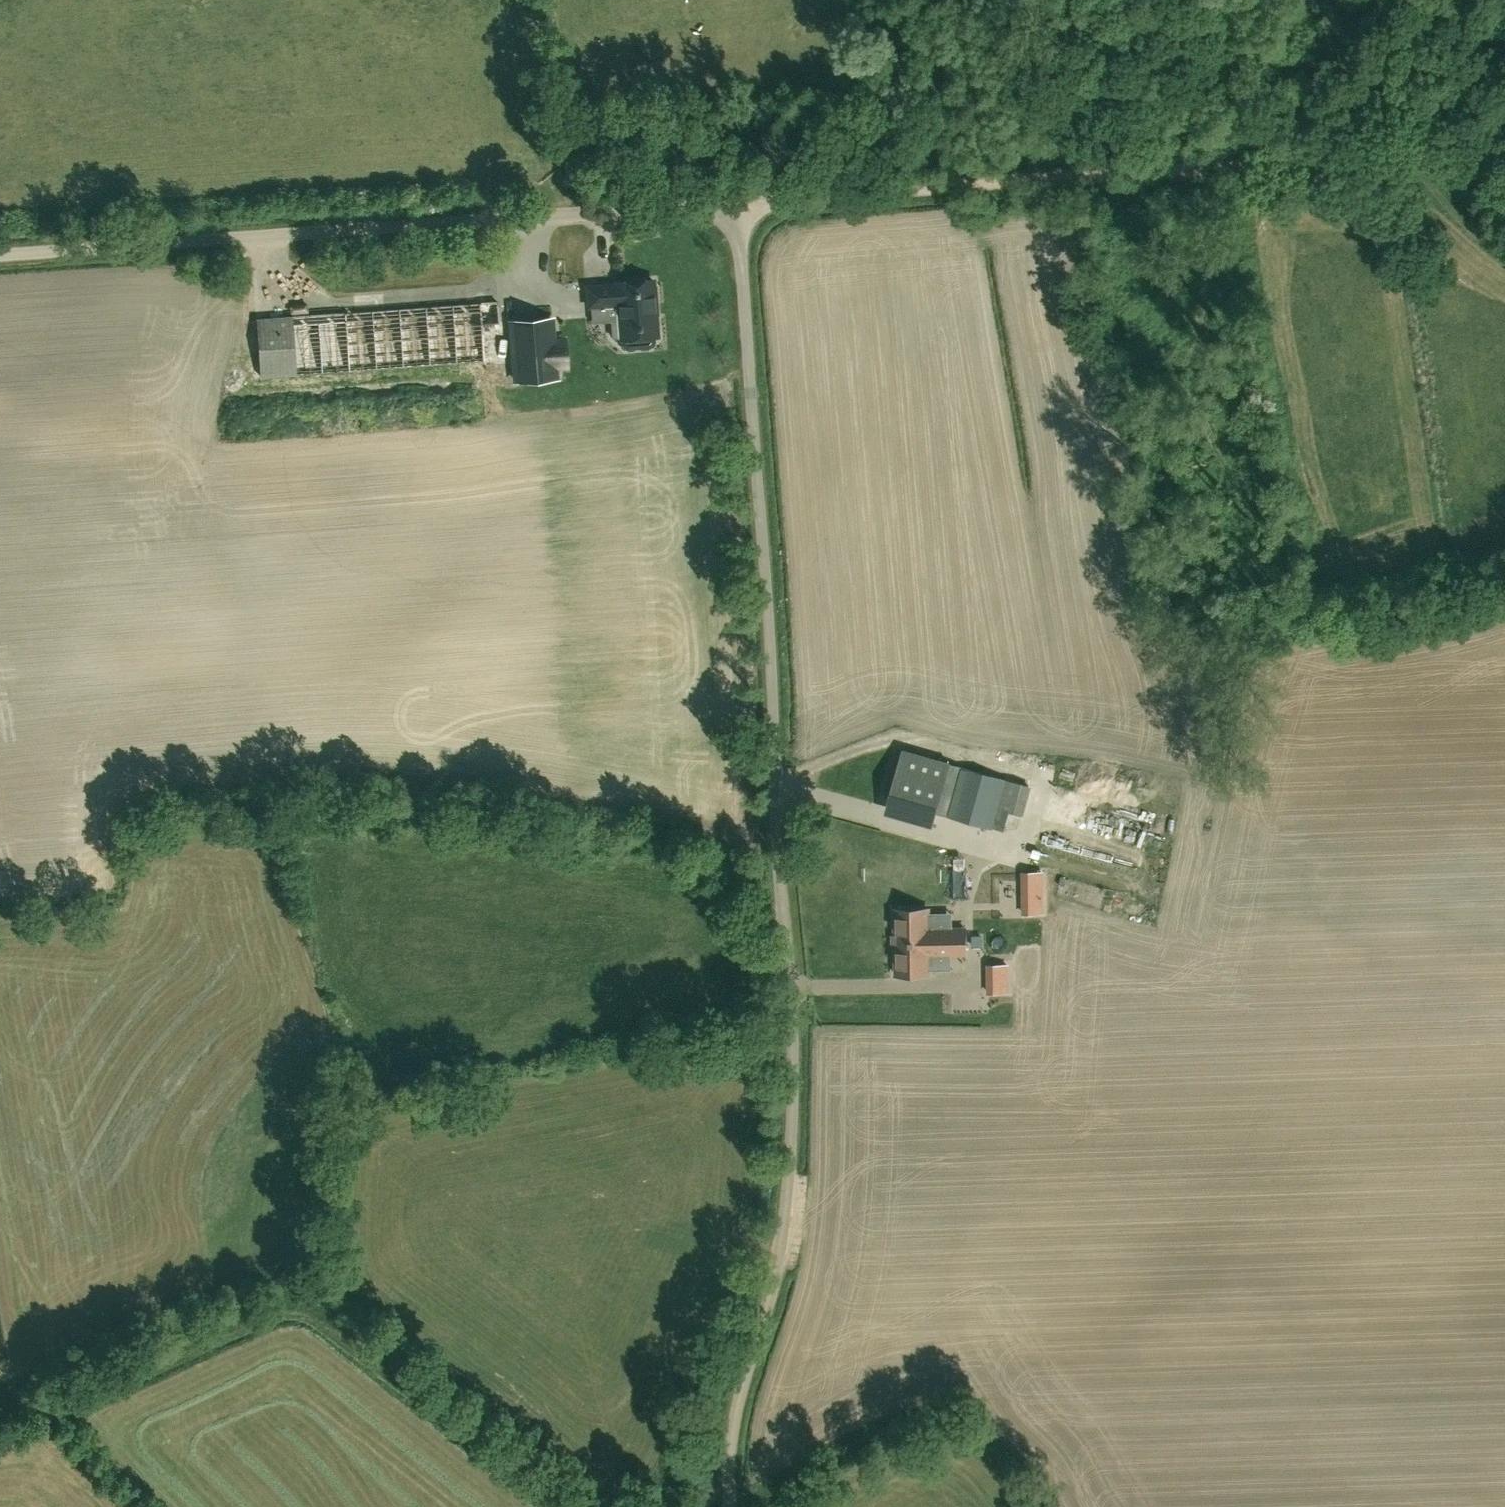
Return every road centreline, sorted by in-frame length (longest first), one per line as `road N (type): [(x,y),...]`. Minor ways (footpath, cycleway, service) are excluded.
road 1 (unclassified): [(733,1506),(742,1371),(785,1214),(792,1143),(737,204)]
road 2 (track): [(1504,148),(737,204)]
road 3 (unclassified): [(0,255),(737,204)]

